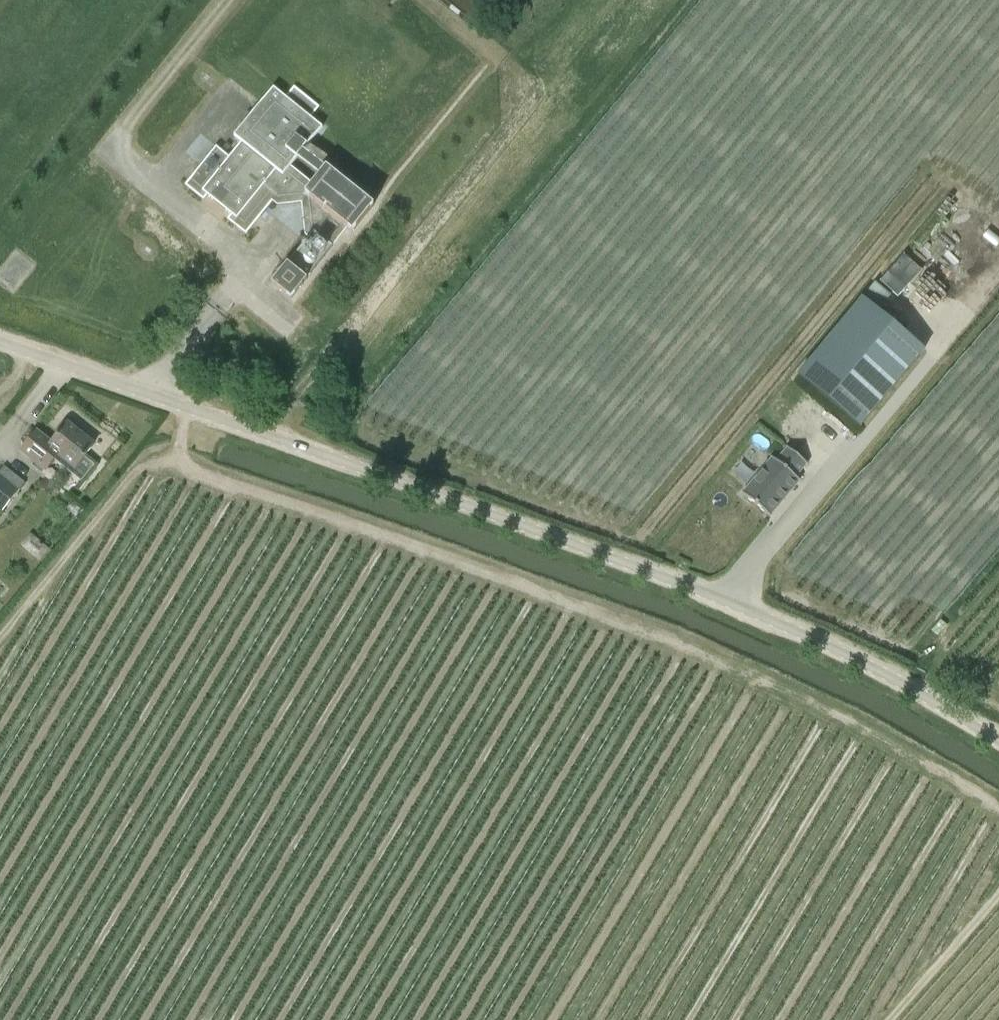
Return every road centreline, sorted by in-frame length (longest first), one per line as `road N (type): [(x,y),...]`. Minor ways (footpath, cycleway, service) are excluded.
road 1 (unclassified): [(998,740),(731,602),(0,343)]
road 2 (track): [(190,409),(182,444),(191,471),(696,650),(857,725),(998,806)]
road 3 (track): [(0,636),(143,463),(183,465)]
road 4 (track): [(998,890),(889,1019)]
road 5 (track): [(227,0),(125,132)]

